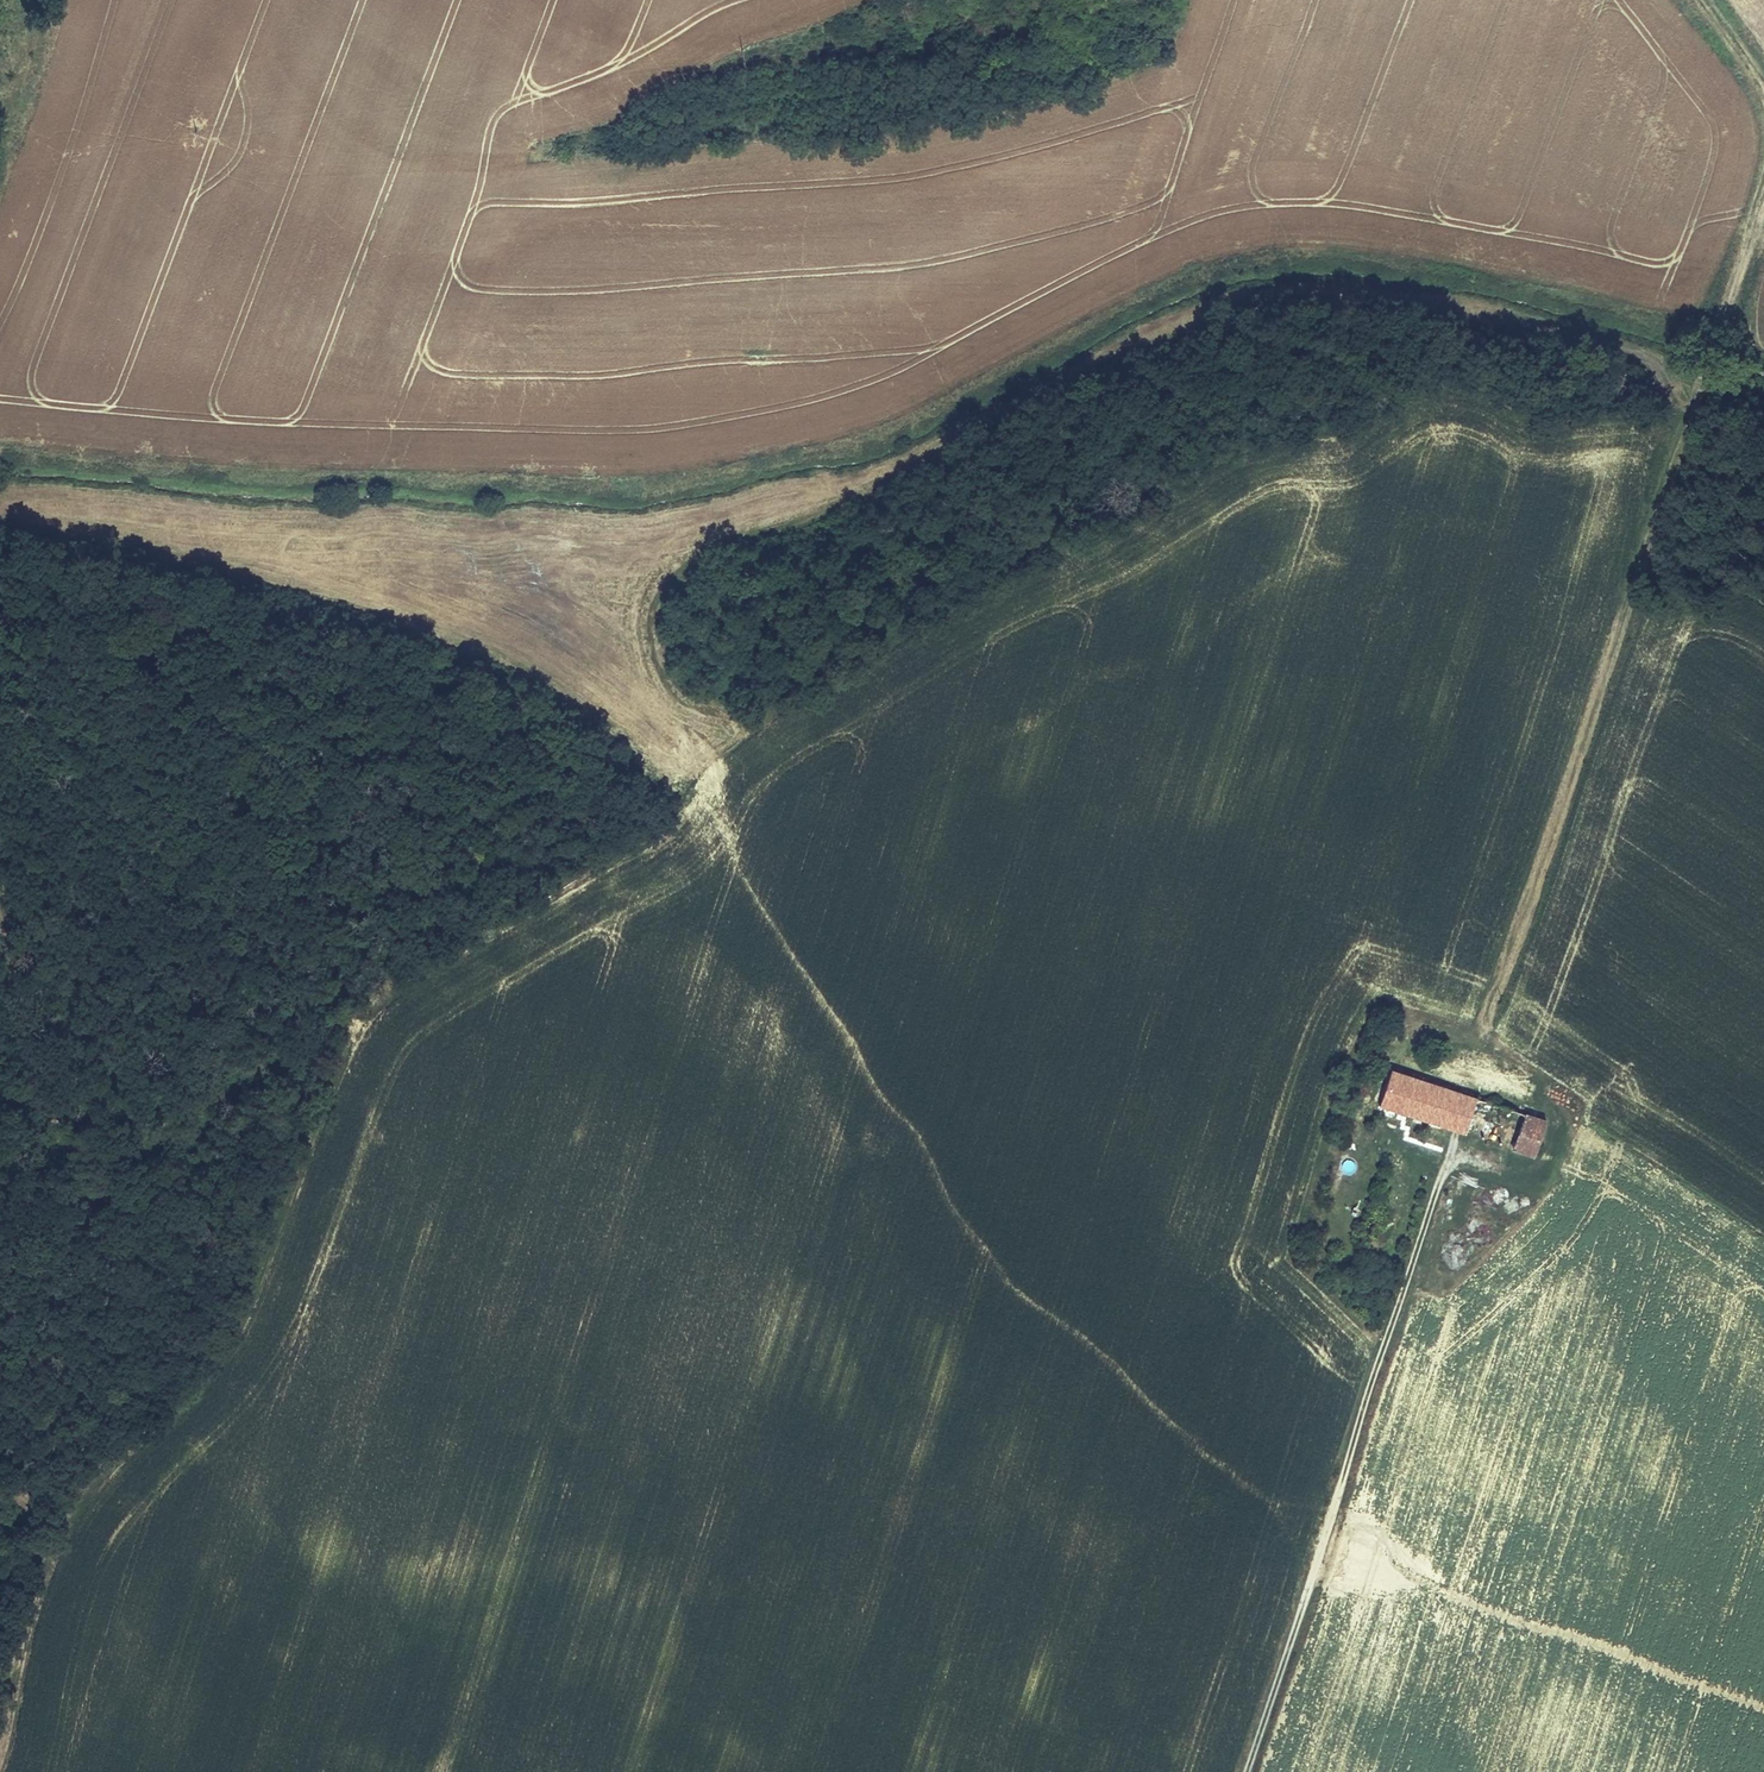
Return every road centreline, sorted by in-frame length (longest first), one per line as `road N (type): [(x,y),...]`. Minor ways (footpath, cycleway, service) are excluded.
road 1 (track): [(1763,184),(1479,1074),(1566,1113),(1559,1144),(1534,1169),(1441,1171)]
road 2 (track): [(1247,1771),(1441,1171)]

